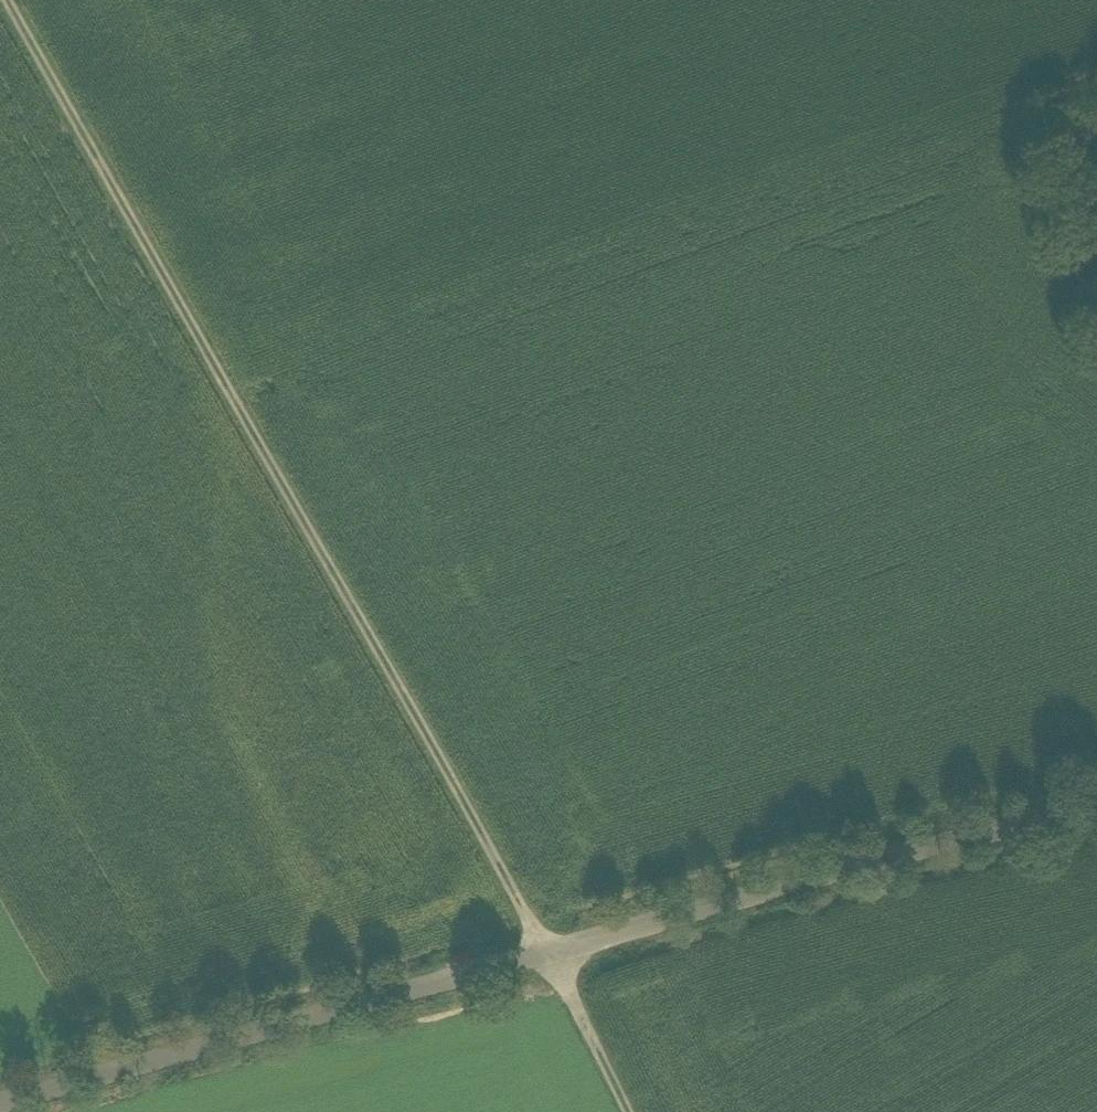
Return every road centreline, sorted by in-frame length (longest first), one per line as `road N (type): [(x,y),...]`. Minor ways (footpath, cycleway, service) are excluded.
road 1 (track): [(625,1111),(547,954),(6,0)]
road 2 (unclassified): [(0,1106),(1096,808)]

